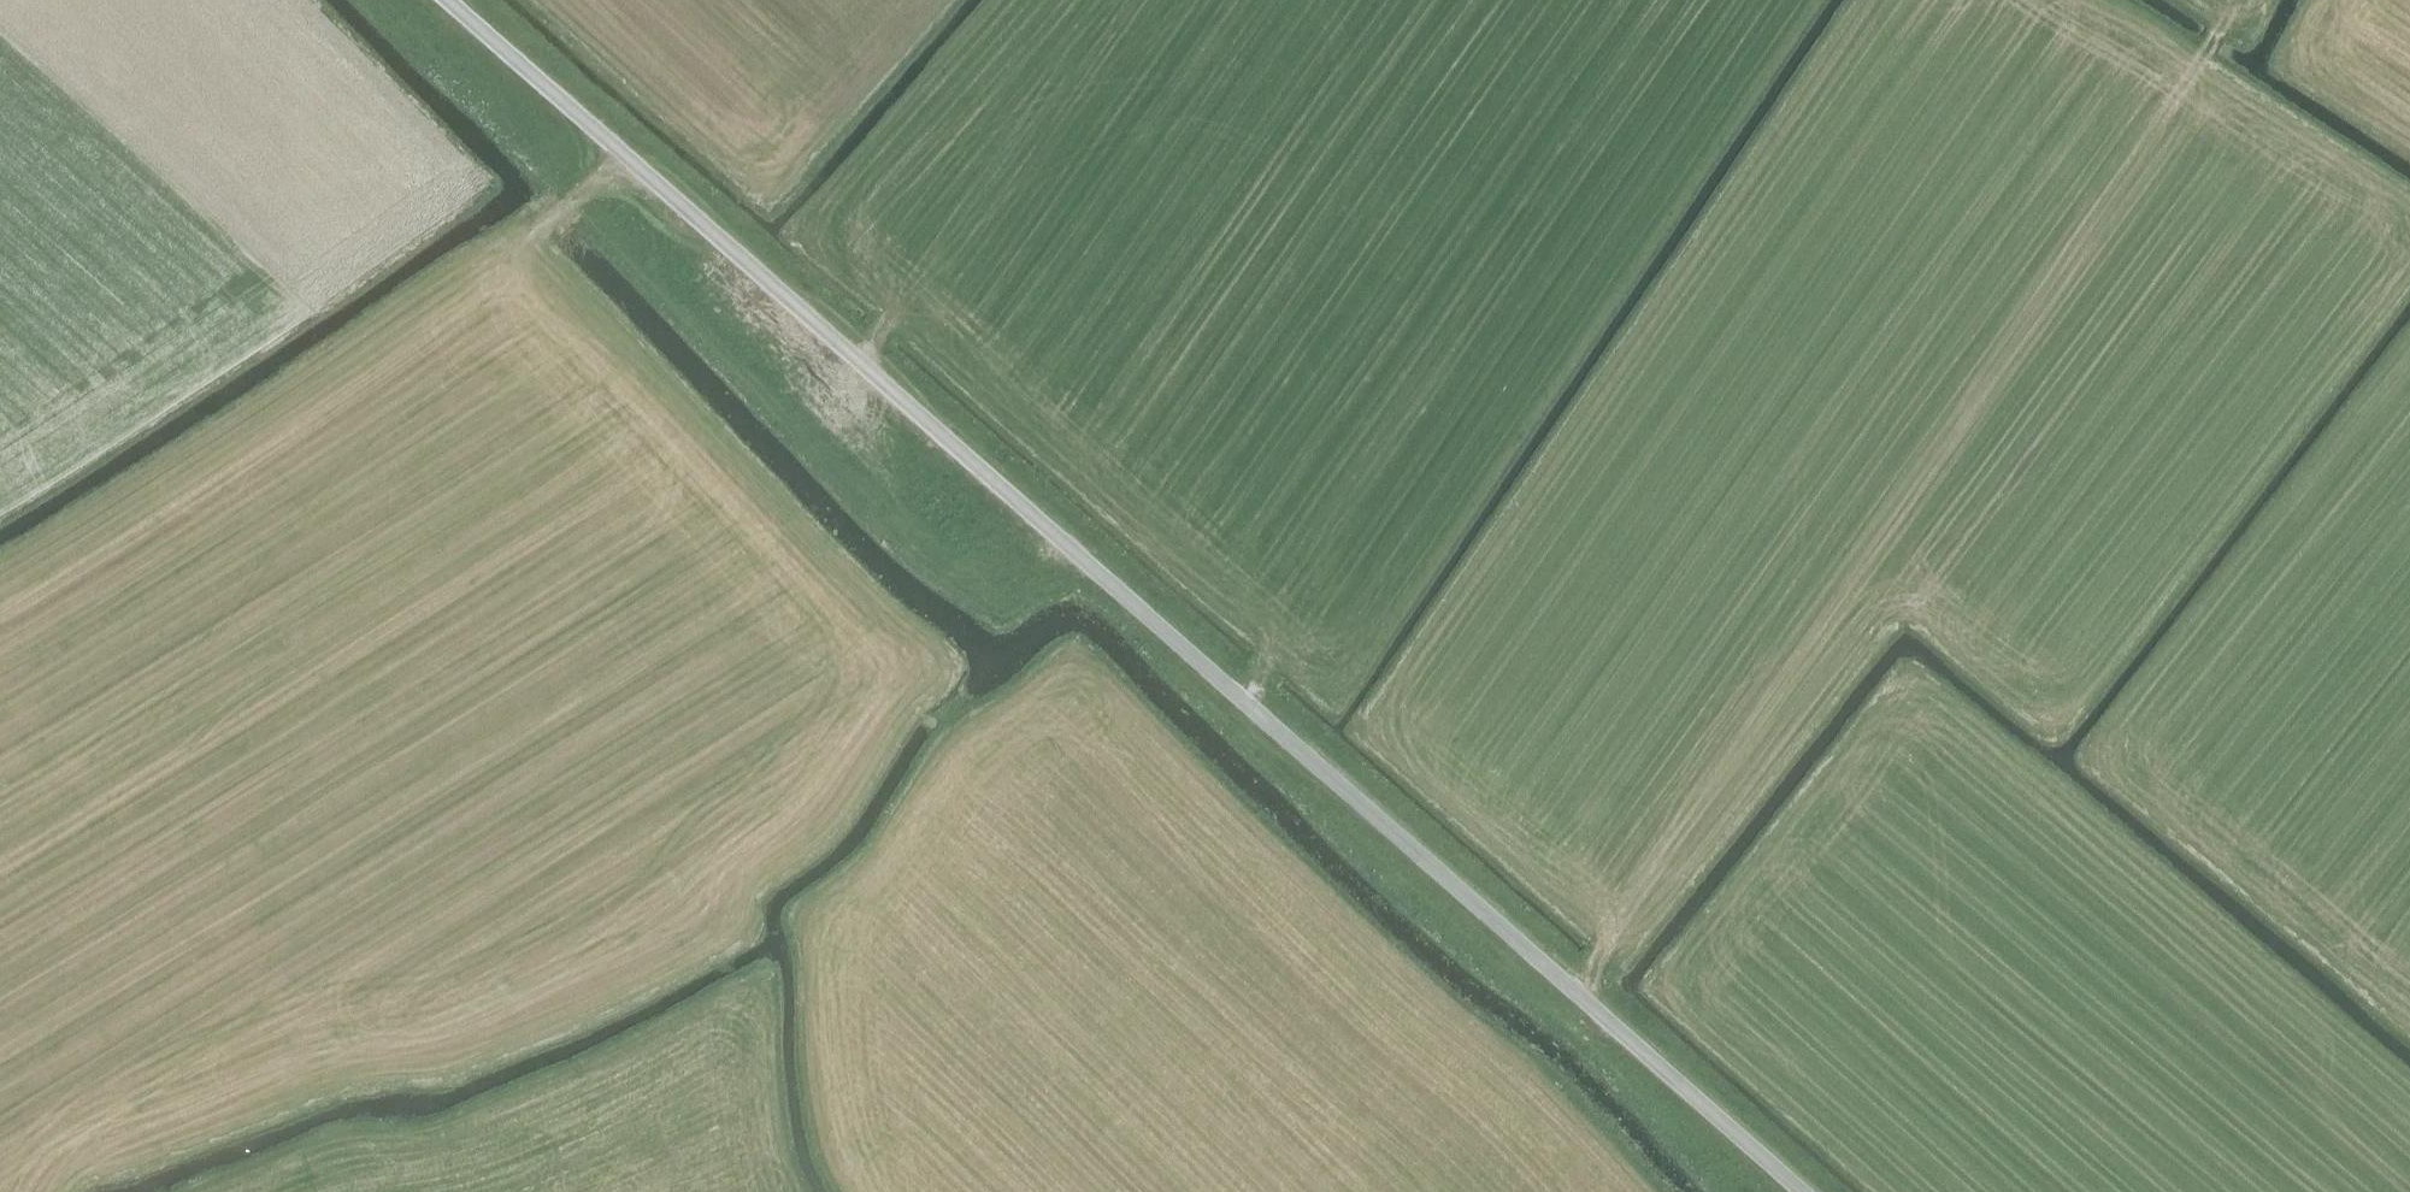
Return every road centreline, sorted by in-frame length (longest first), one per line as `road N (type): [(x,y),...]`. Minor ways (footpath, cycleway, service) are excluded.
road 1 (unclassified): [(1798,1191),(441,0)]

